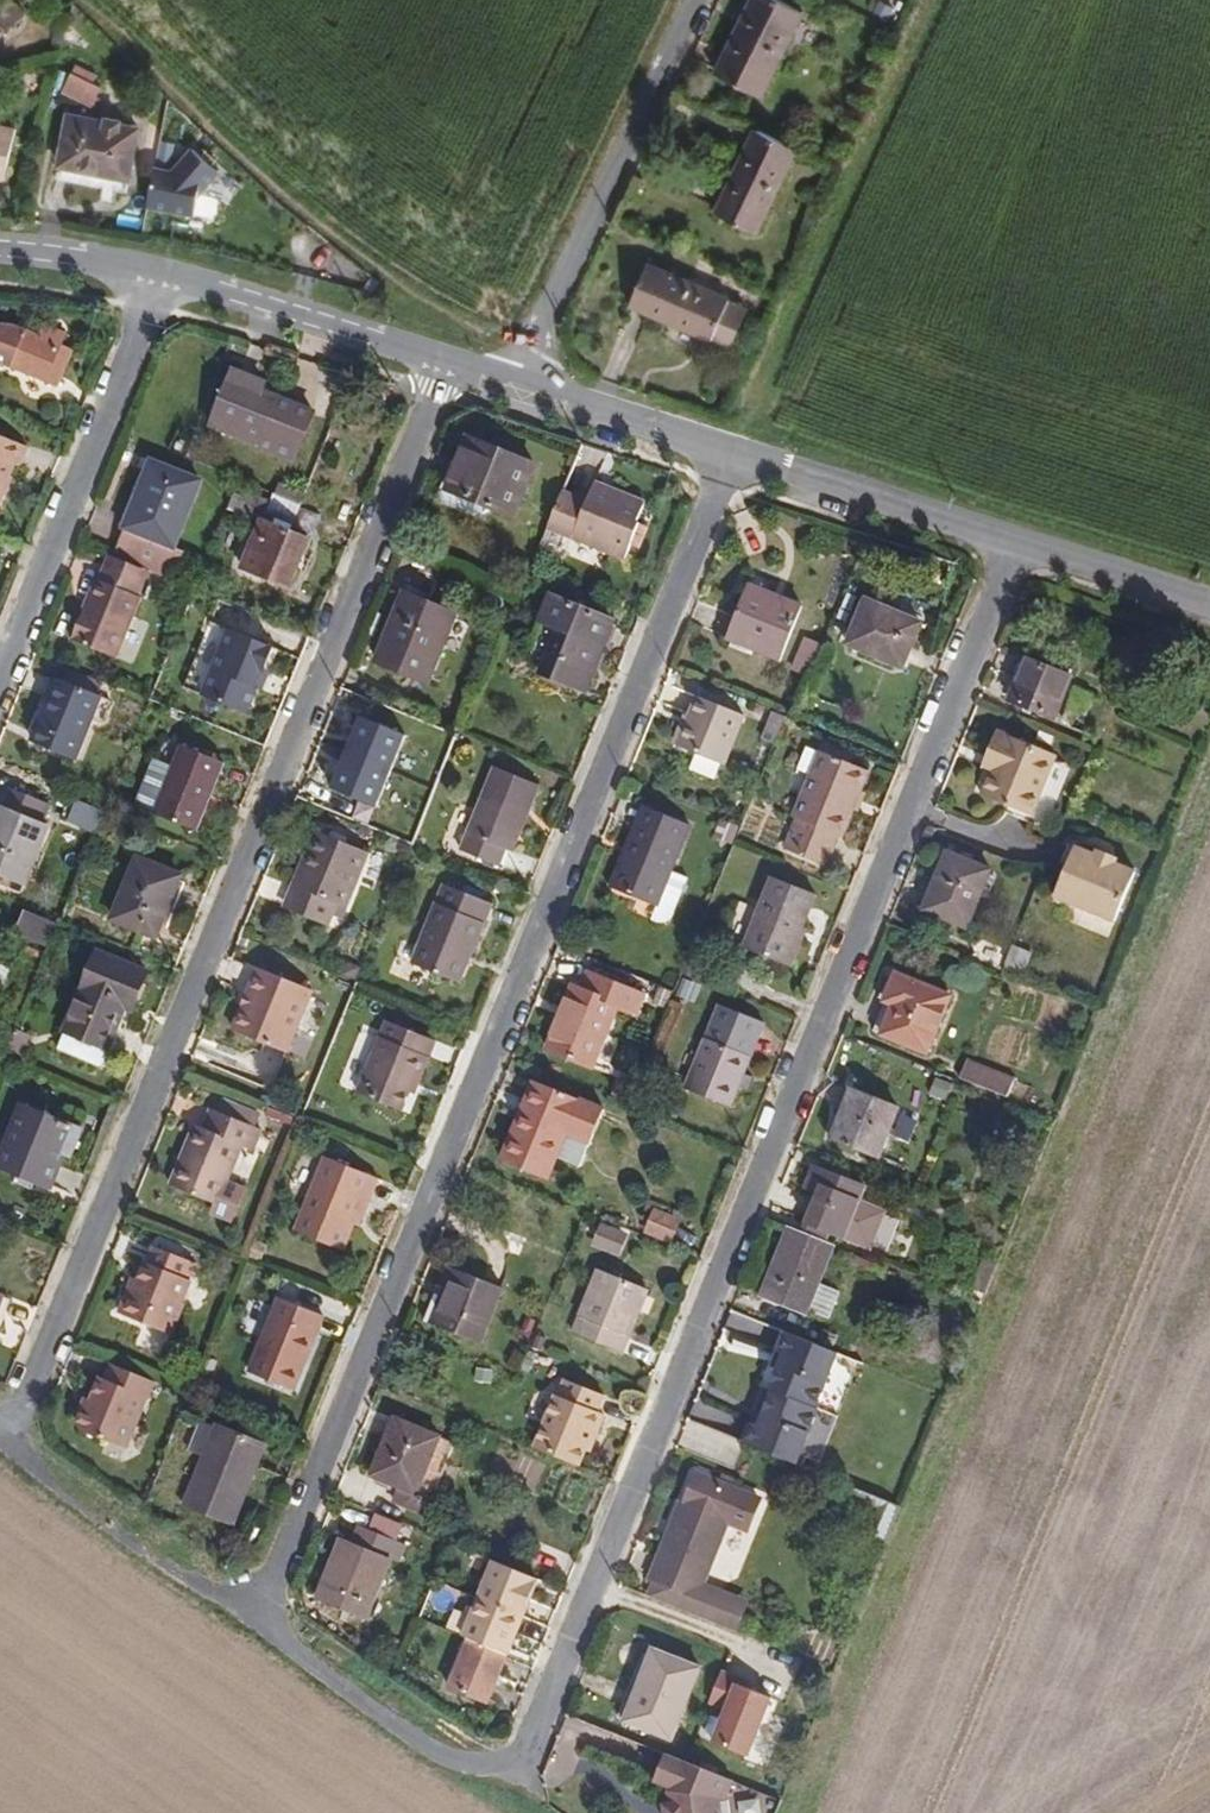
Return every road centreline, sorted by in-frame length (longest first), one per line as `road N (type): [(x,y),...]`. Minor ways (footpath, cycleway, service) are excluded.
road 1 (residential): [(1016,542),(507,1792),(263,1624),(732,454)]
road 2 (residential): [(8,1447),(449,364)]
road 3 (track): [(69,0),(216,146),(514,384)]
road 4 (residential): [(514,384),(696,0)]
road 5 (residential): [(0,673),(160,280)]
road 6 (tertiary): [(449,364),(160,280)]
road 7 (tertiary): [(1016,542),(732,454)]
road 8 (tertiary): [(732,454),(514,384)]
road 9 (tertiary): [(1209,603),(1016,542)]
road 10 (tertiary): [(160,280),(0,254)]

